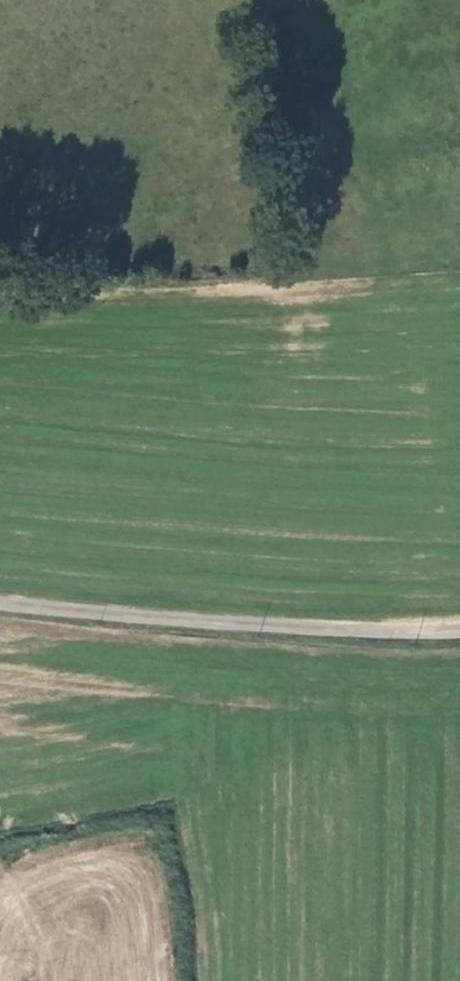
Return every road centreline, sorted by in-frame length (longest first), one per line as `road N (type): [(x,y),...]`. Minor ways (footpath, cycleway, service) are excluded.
road 1 (unclassified): [(0,605),(234,628),(459,632)]

